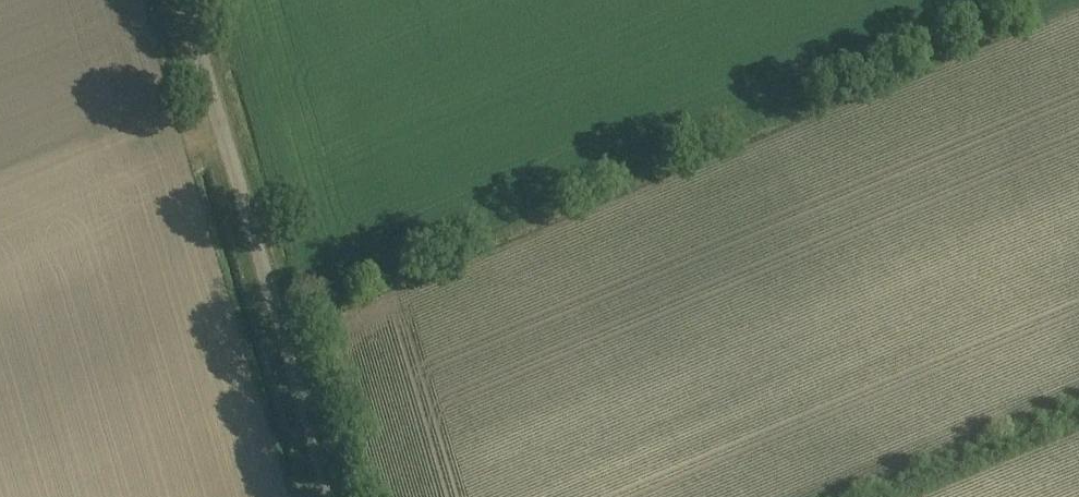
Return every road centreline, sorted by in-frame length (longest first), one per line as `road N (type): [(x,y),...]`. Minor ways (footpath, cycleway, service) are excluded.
road 1 (unclassified): [(329,496),(182,0)]

